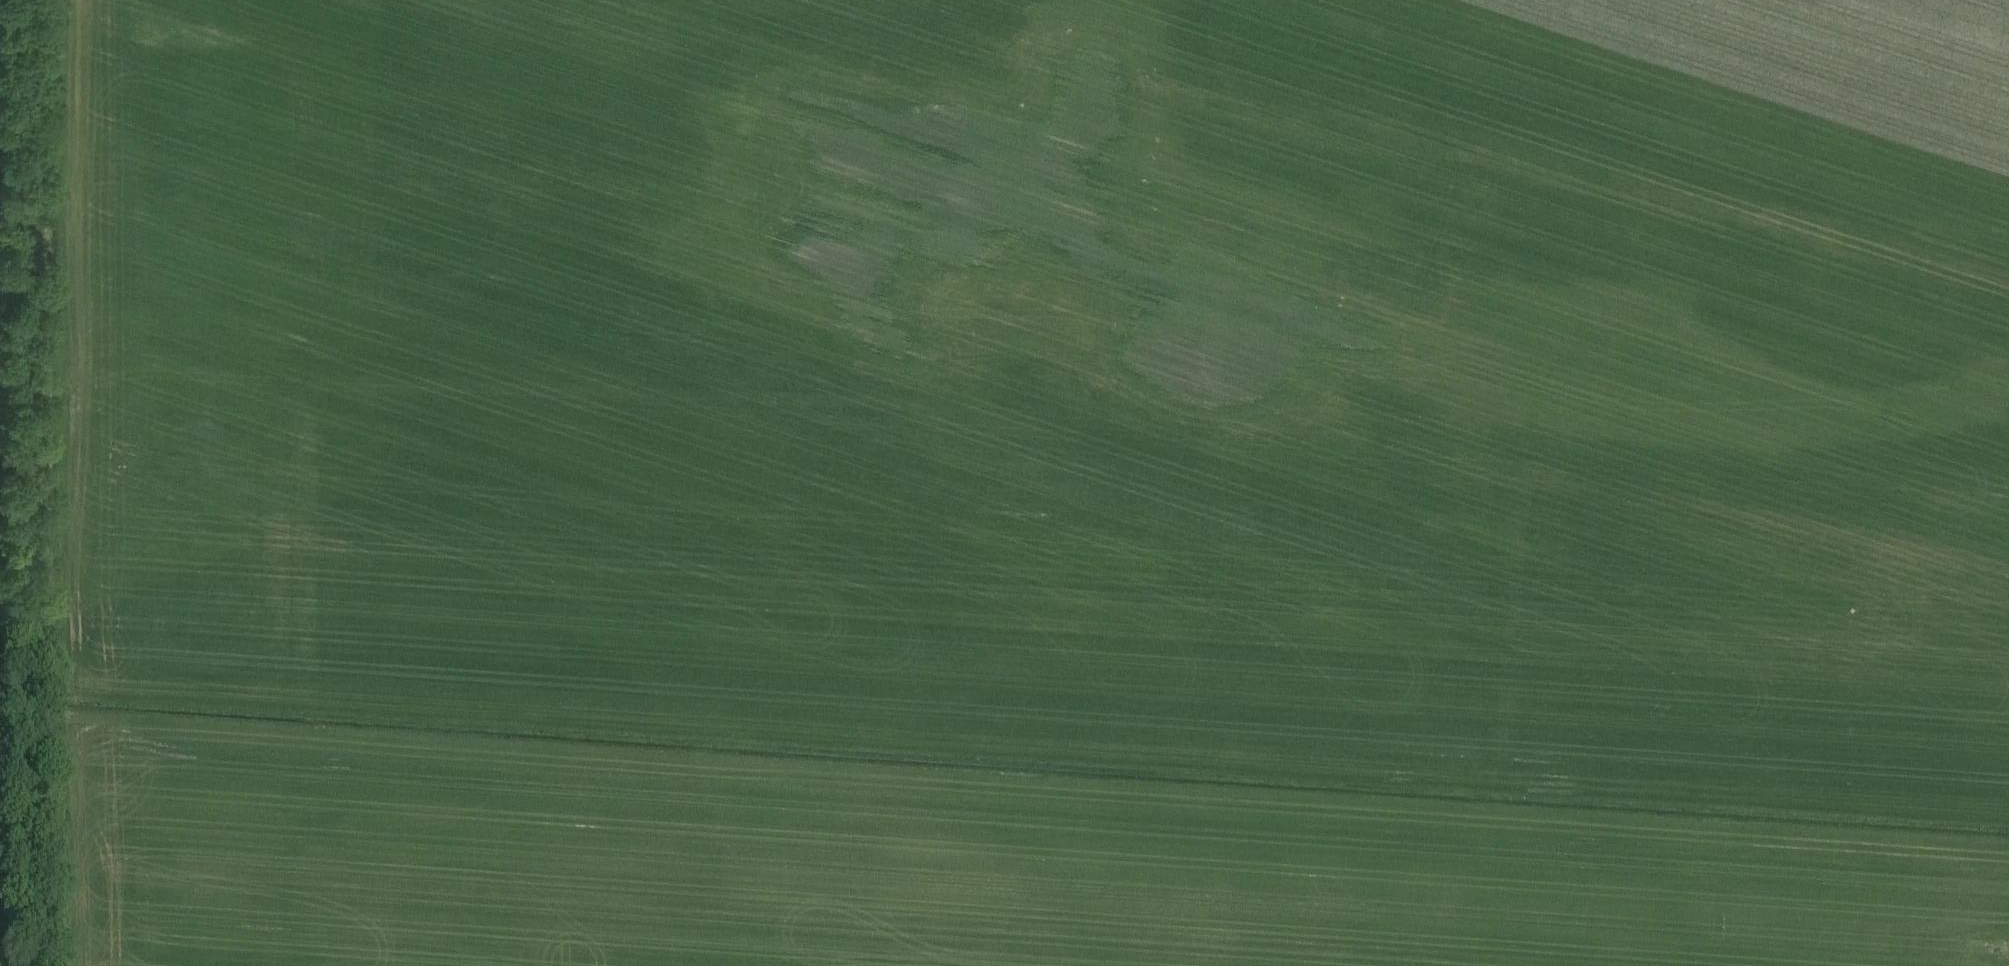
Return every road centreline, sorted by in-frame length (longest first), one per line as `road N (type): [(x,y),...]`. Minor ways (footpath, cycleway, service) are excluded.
road 1 (unclassified): [(41,965),(29,0)]

